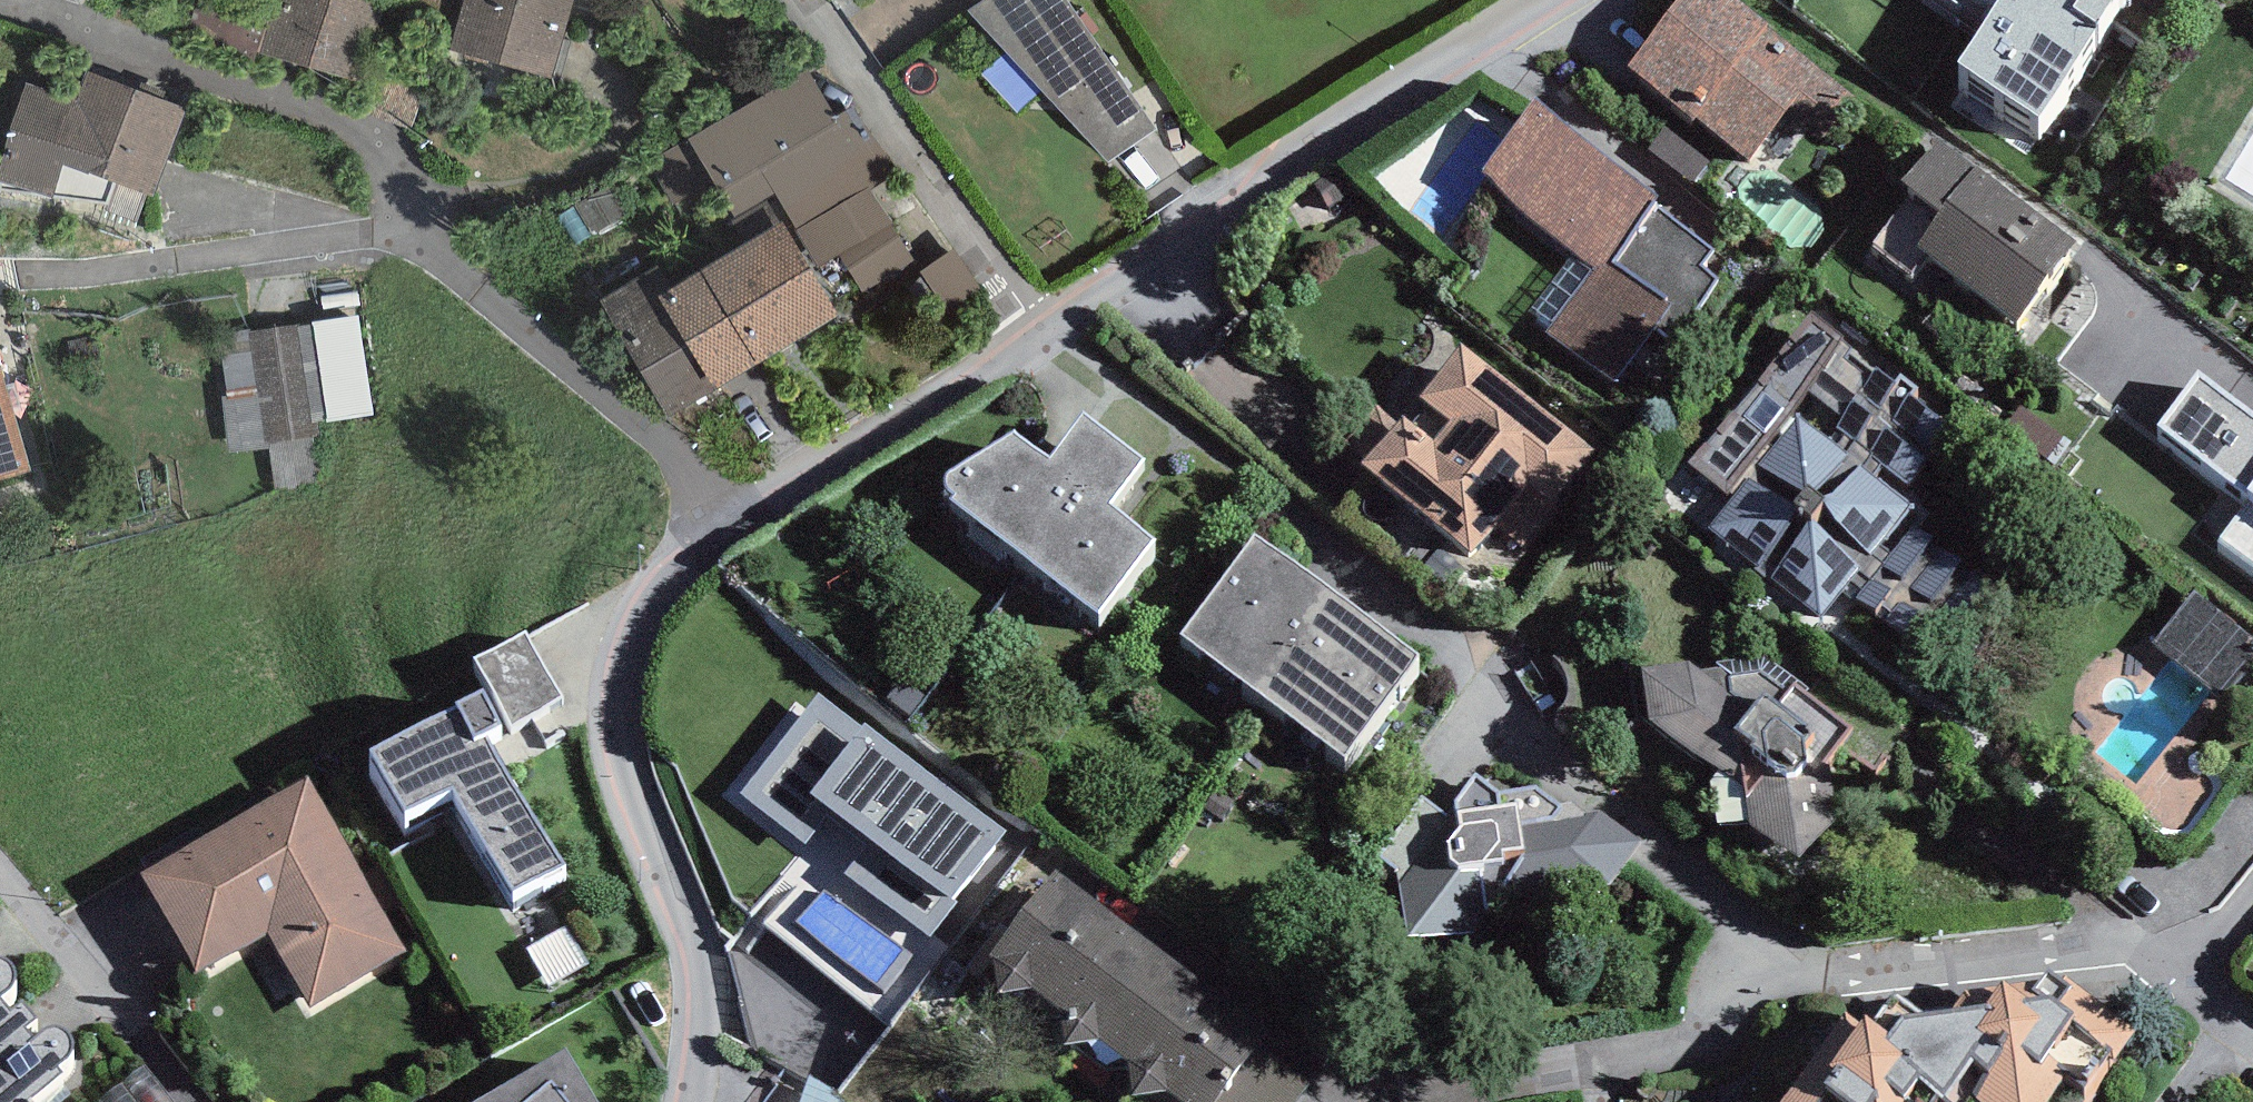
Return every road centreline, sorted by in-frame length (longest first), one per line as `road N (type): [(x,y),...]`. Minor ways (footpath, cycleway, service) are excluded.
road 1 (residential): [(729,533),(655,433),(378,181),(0,5)]
road 2 (residential): [(2192,964),(2010,959),(1809,981),(1758,1029),(1444,1101)]
road 3 (residential): [(1576,0),(1044,335)]
road 4 (residential): [(729,533),(653,605),(627,688),(643,811),(707,963),(706,1034),(690,1101)]
road 5 (residential): [(1044,335),(801,0)]
road 6 (residential): [(1044,335),(729,533)]
road 7 (residential): [(163,1101),(0,906)]

